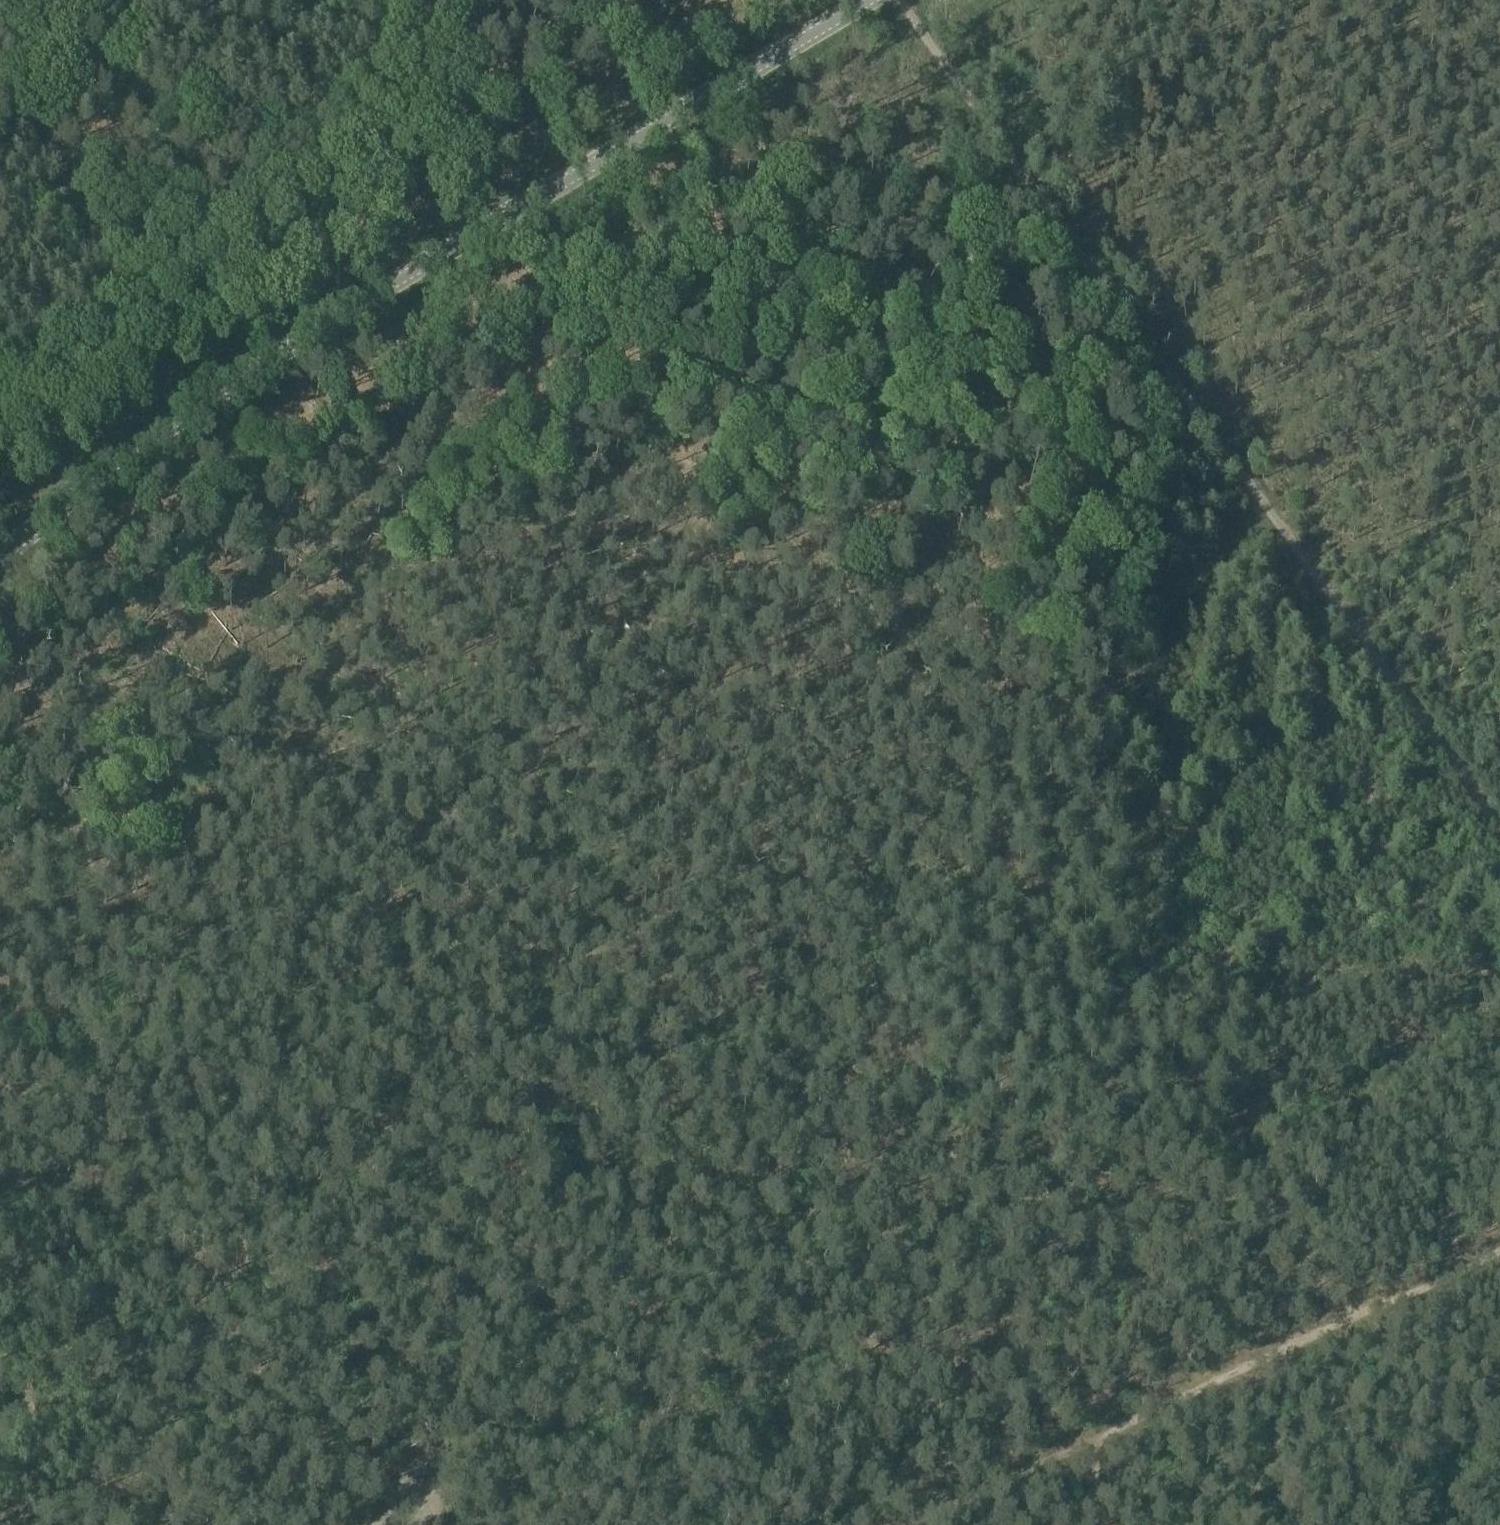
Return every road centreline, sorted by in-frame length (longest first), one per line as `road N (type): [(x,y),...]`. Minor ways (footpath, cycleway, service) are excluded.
road 1 (tertiary): [(0,574),(162,433),(868,0)]
road 2 (track): [(1499,1234),(903,1524)]

